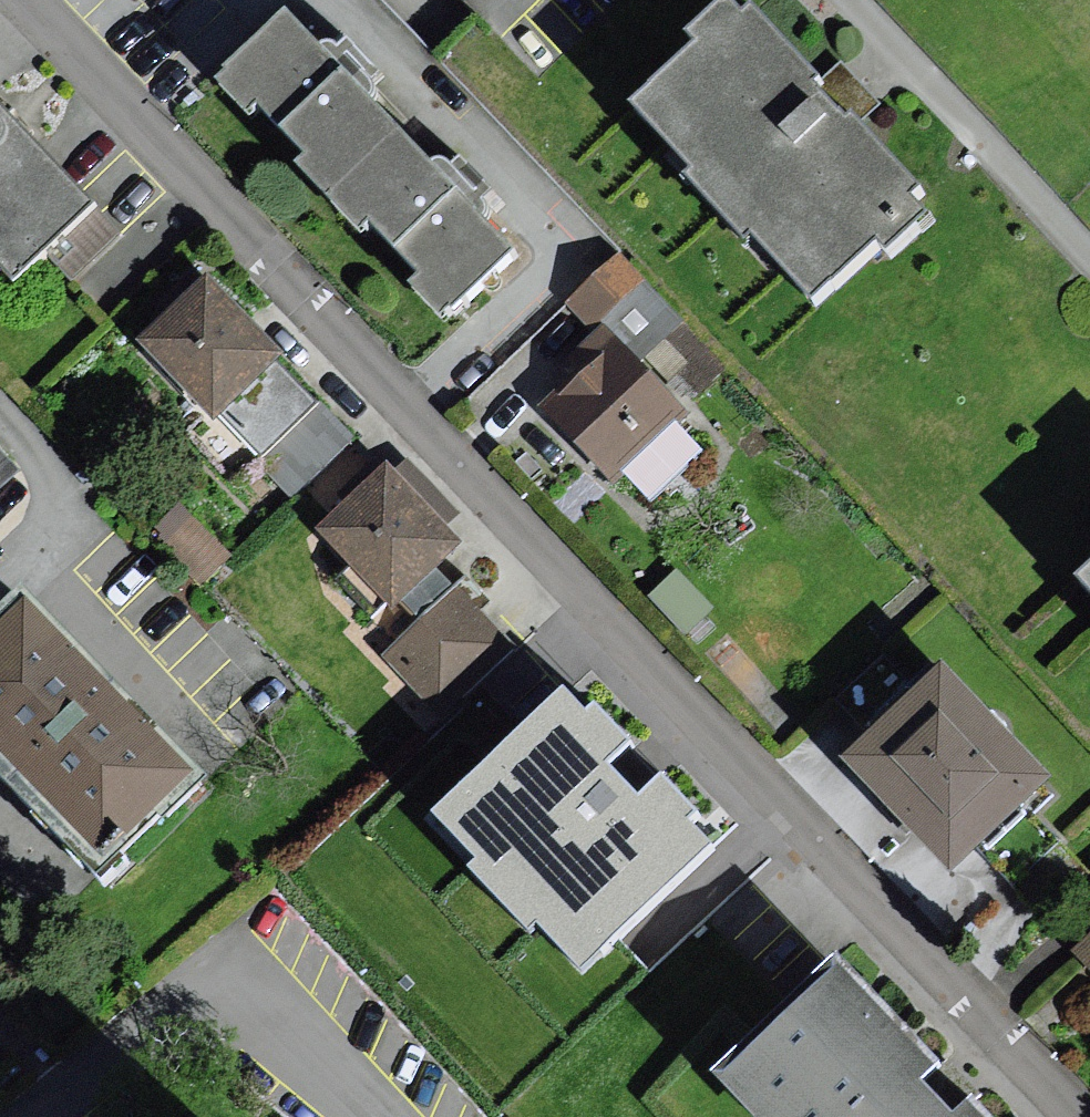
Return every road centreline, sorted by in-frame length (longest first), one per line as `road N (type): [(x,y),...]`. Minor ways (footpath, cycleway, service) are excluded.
road 1 (residential): [(1071,1116),(20,0)]
road 2 (residential): [(343,1116),(218,1011),(84,1116)]

